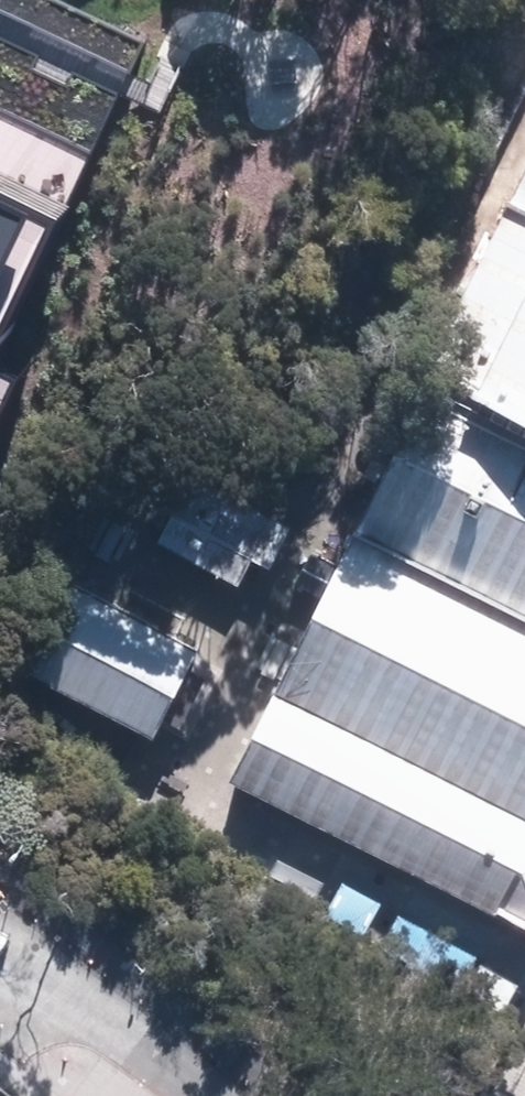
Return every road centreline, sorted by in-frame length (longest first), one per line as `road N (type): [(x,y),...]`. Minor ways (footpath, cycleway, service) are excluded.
road 1 (residential): [(83,1008),(208,1095)]

